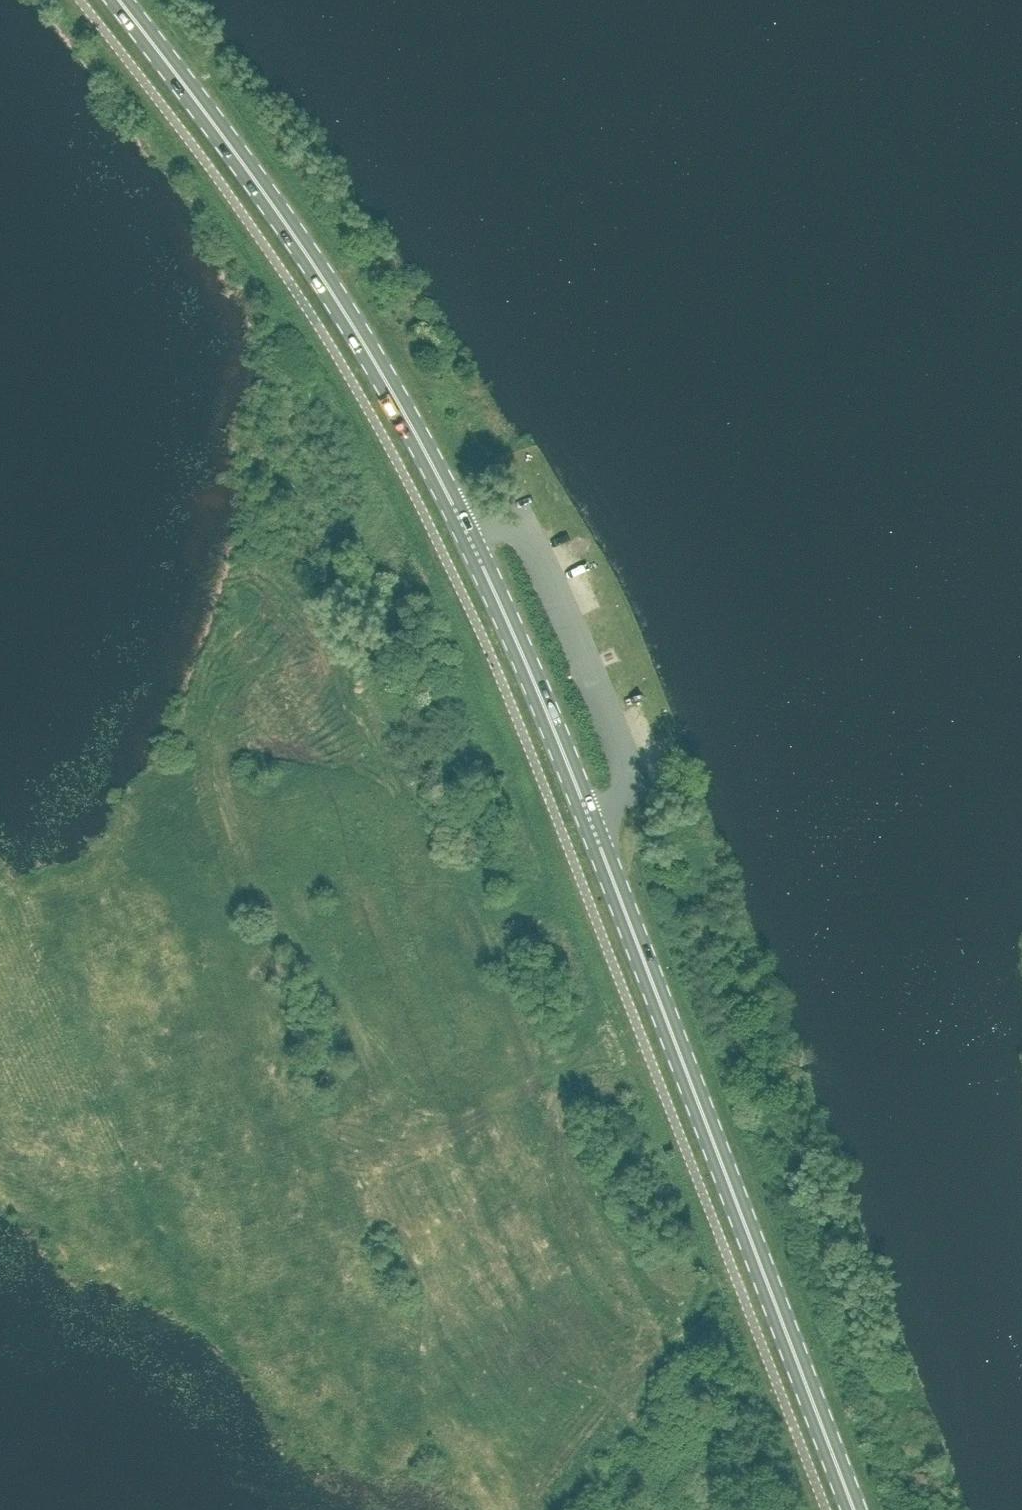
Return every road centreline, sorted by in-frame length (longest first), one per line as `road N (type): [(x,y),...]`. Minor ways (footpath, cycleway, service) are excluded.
road 1 (primary): [(854,1509),(572,774),(483,566),(336,300),(117,0)]

